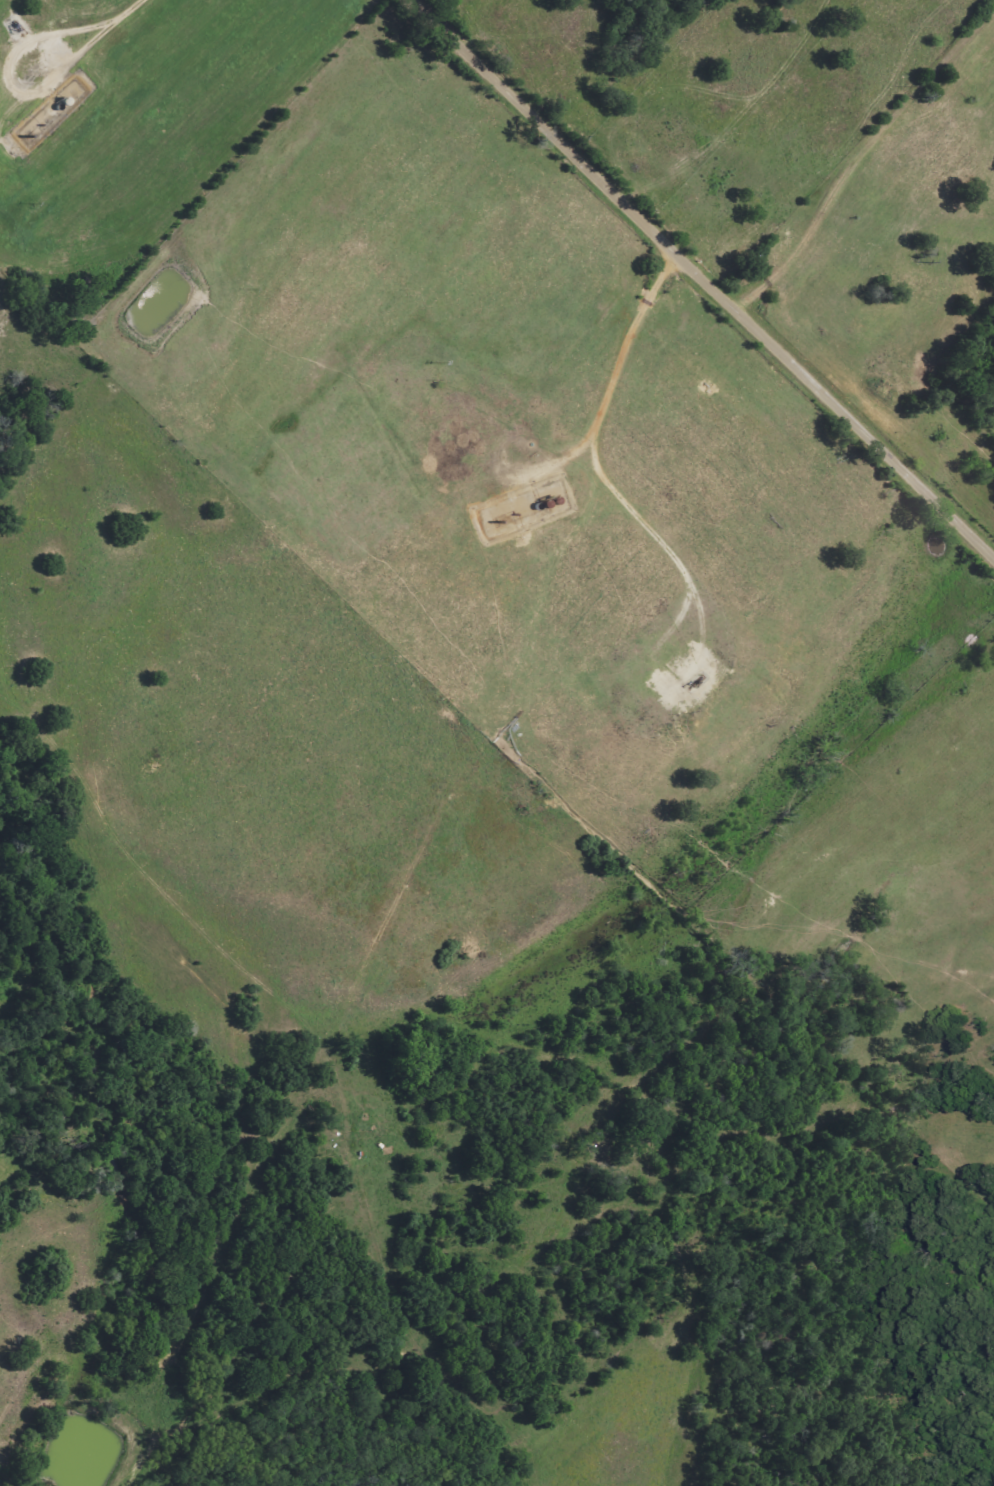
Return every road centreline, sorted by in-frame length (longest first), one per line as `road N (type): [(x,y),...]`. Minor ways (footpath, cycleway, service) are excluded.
road 1 (residential): [(518,1419),(488,1364),(395,1310),(360,1235),(351,1132),(316,1062),(218,958),(85,859),(0,774)]
road 2 (residential): [(993,567),(412,0)]

